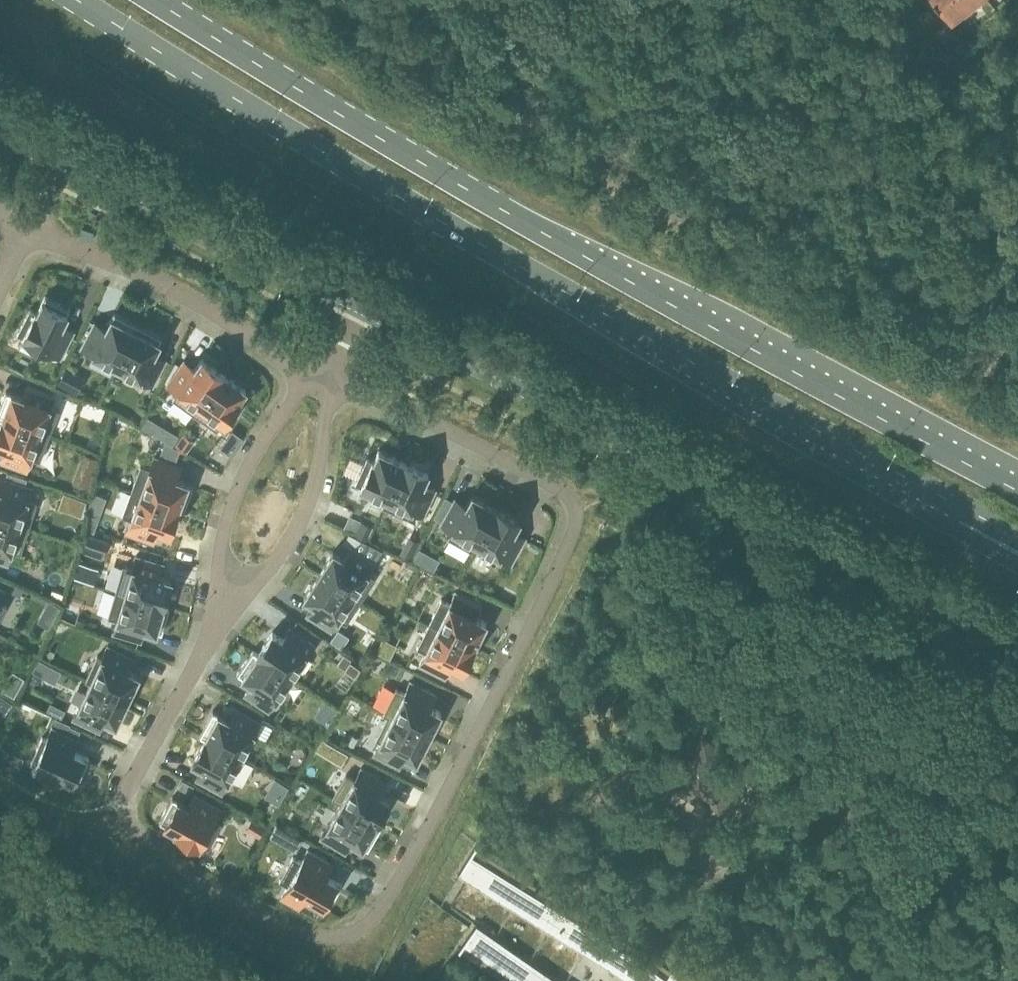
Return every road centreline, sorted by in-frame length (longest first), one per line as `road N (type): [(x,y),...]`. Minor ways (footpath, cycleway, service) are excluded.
road 1 (residential): [(234,584),(122,807),(135,830),(199,879),(315,936),(342,937),(388,898),(429,827),(573,539),(575,511),(563,487),(380,392),(325,387)]
road 2 (primary): [(81,0),(542,278),(966,509)]
road 3 (primary): [(1017,489),(536,227),(157,0)]
road 4 (unclassified): [(1017,649),(357,314)]
road 5 (residential): [(22,237),(64,241),(223,317),(325,387)]
road 6 (unclassified): [(357,314),(65,162)]
road 7 (residential): [(234,584),(223,551),(236,490),(297,392),(325,387)]
road 8 (residential): [(325,387),(322,458),(309,502),(284,555),(234,584)]
road 9 (track): [(0,876),(186,980)]

